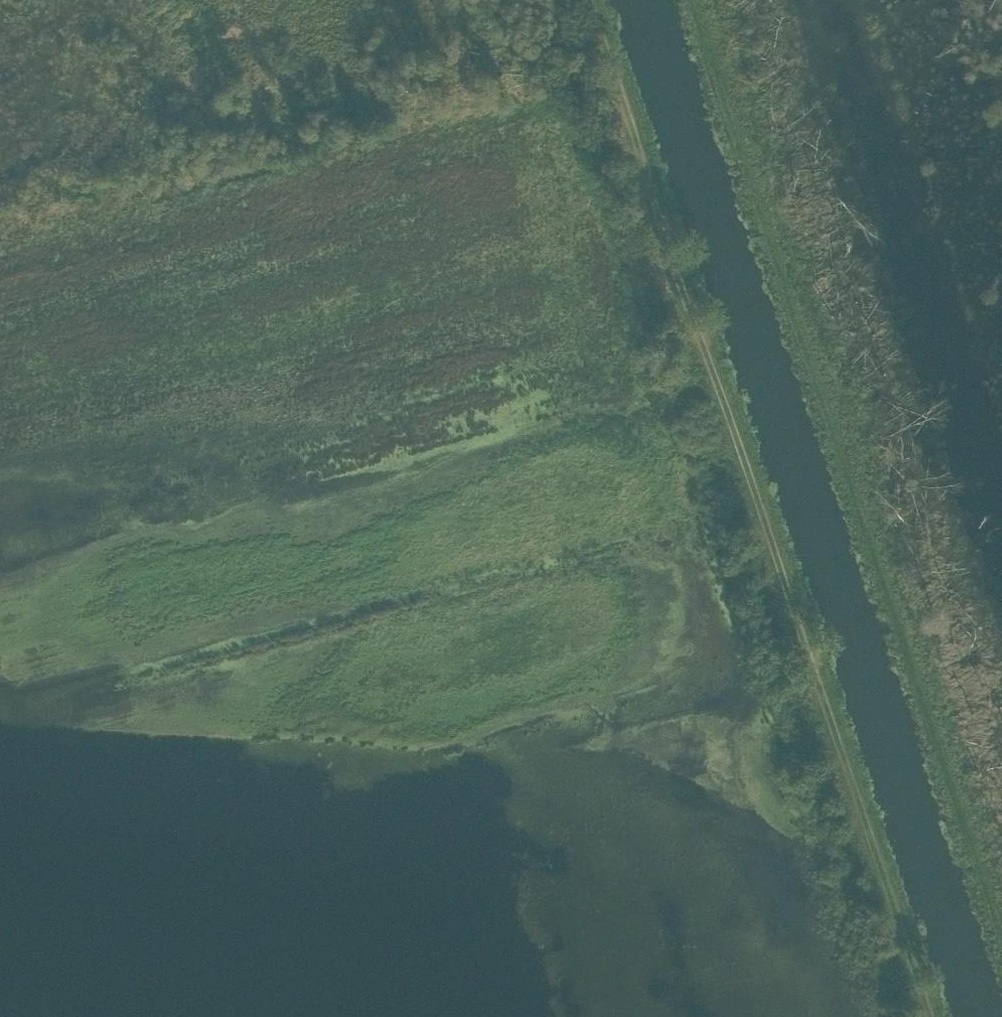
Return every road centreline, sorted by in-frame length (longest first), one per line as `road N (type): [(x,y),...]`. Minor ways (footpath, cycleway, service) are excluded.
road 1 (track): [(911,1016),(578,0)]

